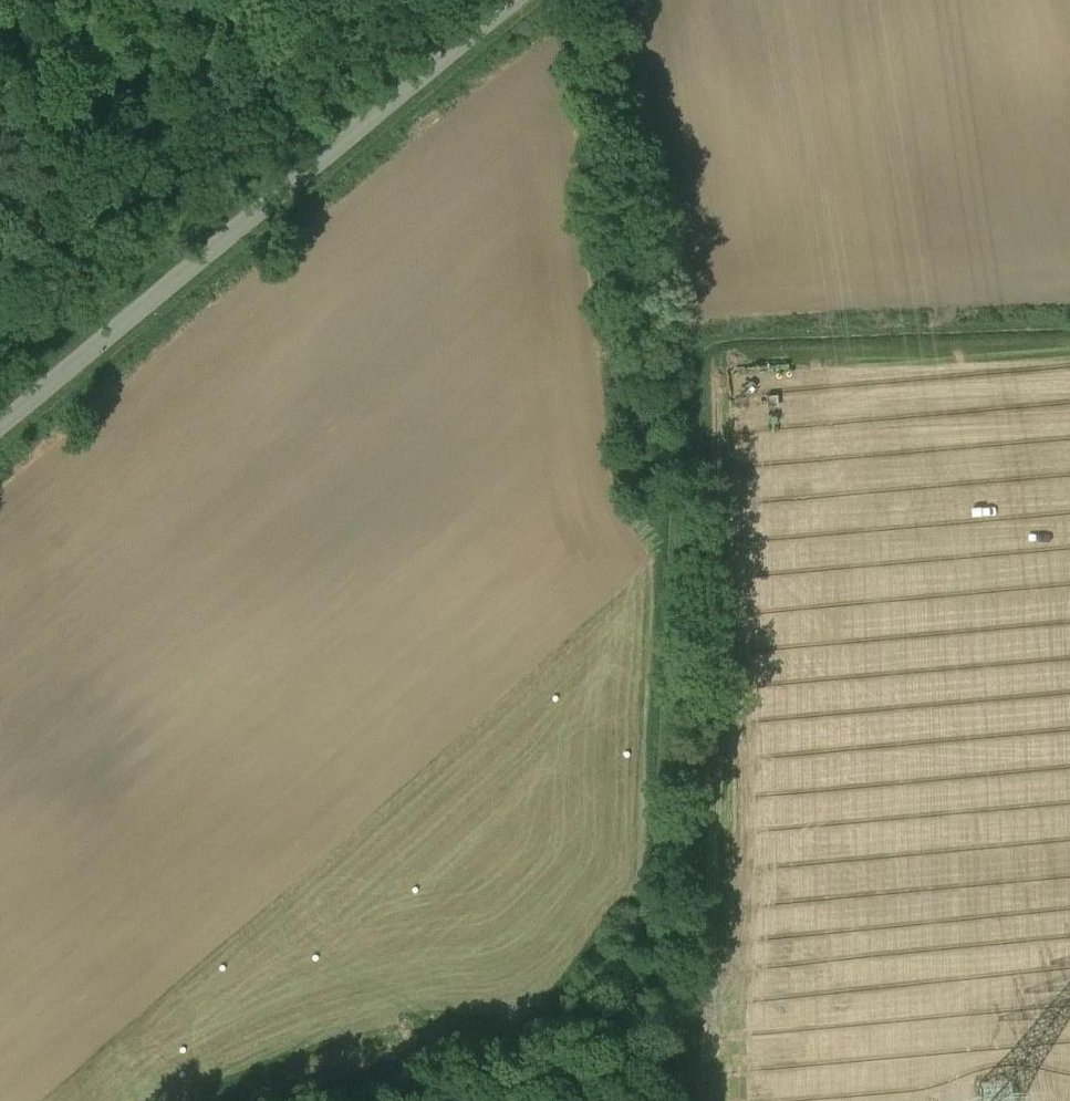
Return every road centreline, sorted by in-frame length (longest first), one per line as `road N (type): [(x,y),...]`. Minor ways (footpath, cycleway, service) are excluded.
road 1 (tertiary): [(0,425),(512,0)]

